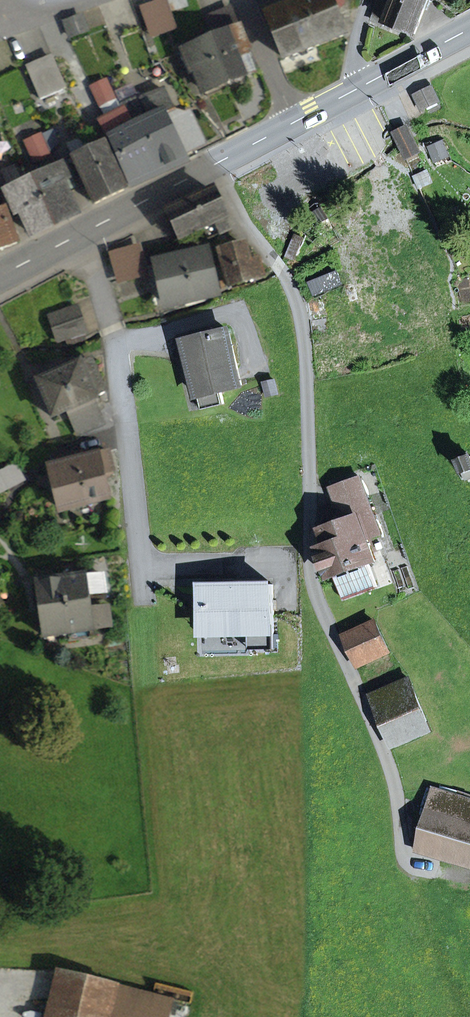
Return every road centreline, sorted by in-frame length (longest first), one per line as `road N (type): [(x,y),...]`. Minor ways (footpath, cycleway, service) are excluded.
road 1 (residential): [(216,161),(242,223),(286,274),(299,306),(313,582),(387,760),(405,855),(413,863)]
road 2 (residential): [(81,233),(116,339),(143,605)]
road 3 (primary): [(216,161),(81,233)]
road 4 (residential): [(293,120),(247,0)]
road 5 (primary): [(469,27),(361,86)]

